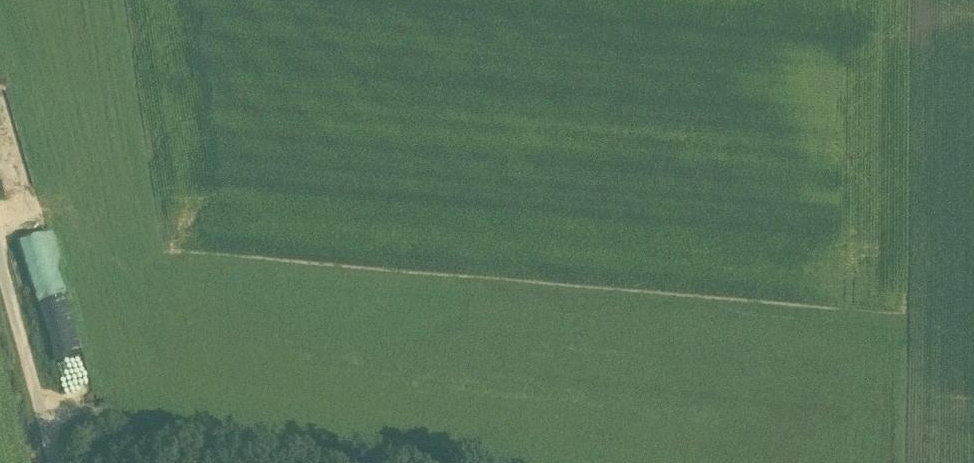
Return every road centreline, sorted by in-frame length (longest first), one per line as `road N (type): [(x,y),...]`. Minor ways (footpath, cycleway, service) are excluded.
road 1 (unclassified): [(0,249),(59,462)]

